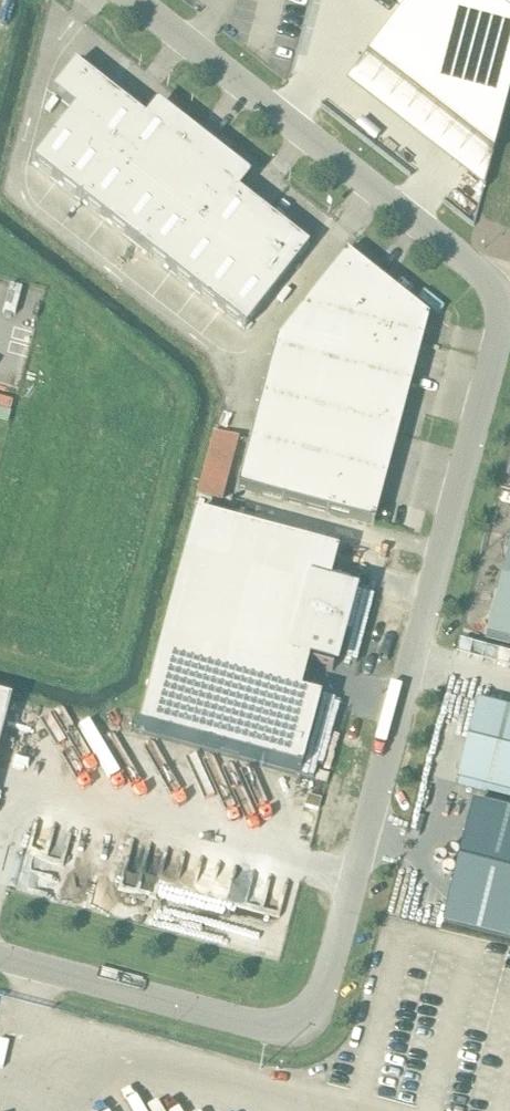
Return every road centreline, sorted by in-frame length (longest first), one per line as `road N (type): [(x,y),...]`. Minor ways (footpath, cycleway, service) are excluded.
road 1 (unclassified): [(0,951),(283,1030),(316,1008),(509,299)]
road 2 (unclassified): [(509,297),(137,0)]

